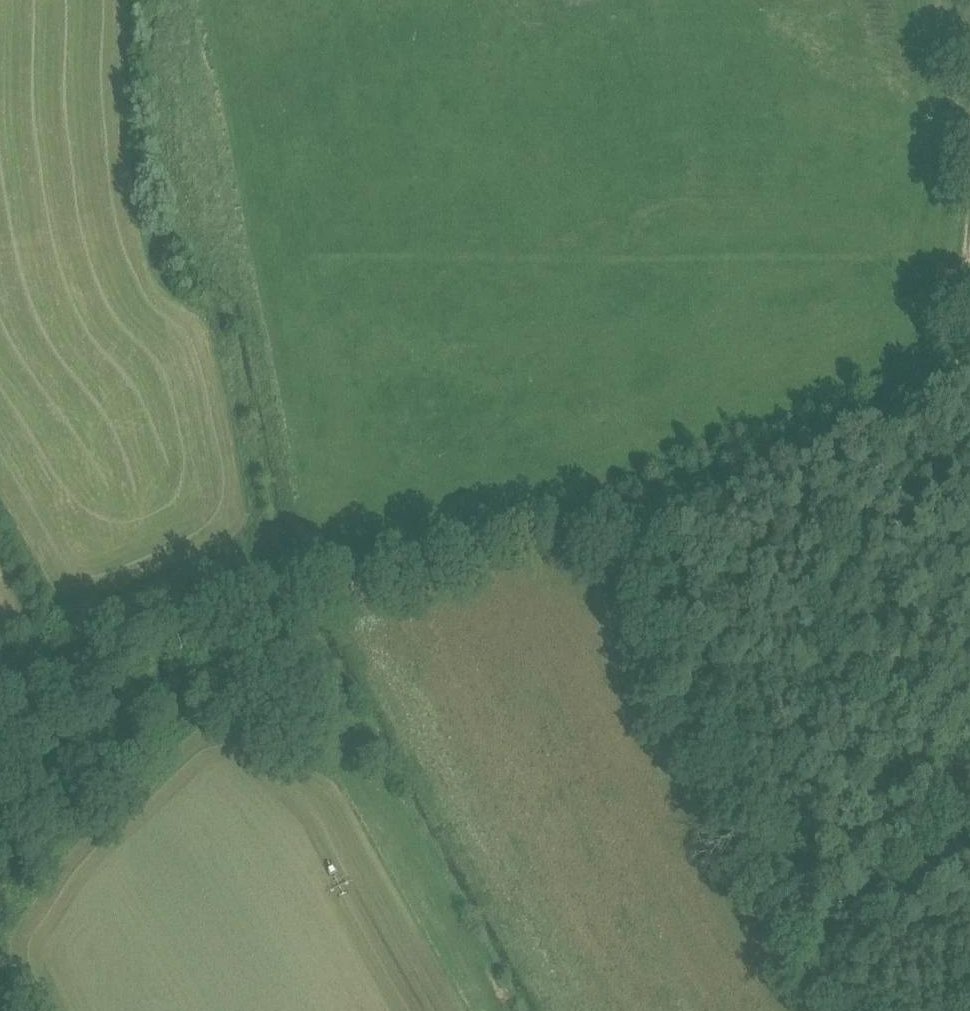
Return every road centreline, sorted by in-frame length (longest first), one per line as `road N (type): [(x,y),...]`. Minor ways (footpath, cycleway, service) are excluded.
road 1 (track): [(966,365),(969,219)]

